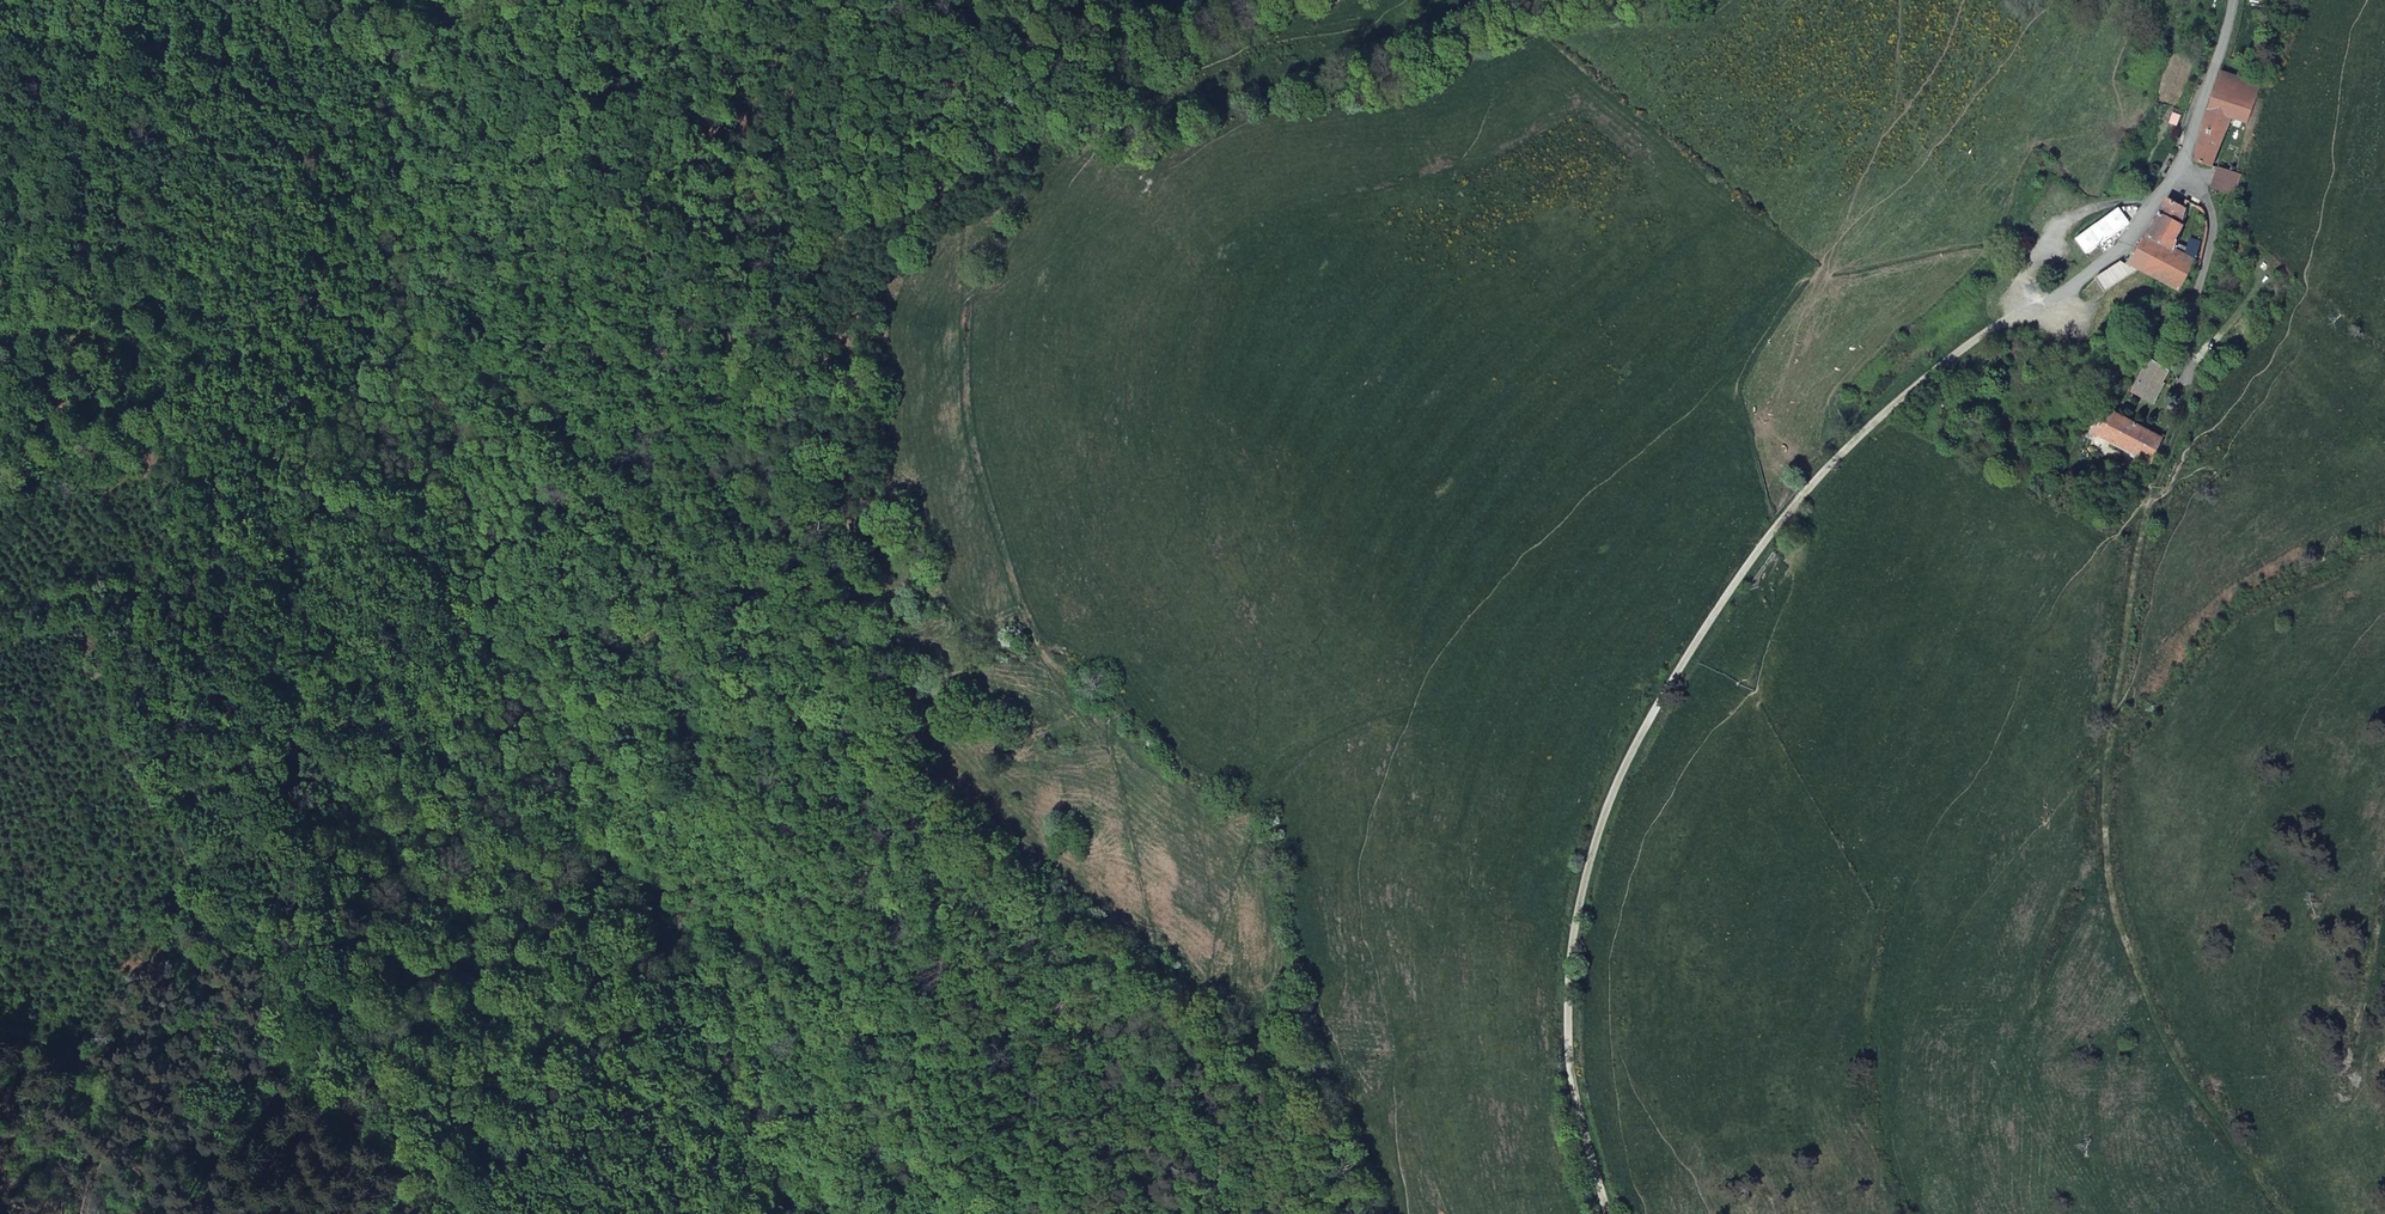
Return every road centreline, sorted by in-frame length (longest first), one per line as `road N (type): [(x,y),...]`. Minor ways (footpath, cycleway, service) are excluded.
road 1 (track): [(1609,1213),(1563,966),(1617,769),(1811,464),(2001,323),(2050,306)]
road 2 (unclassified): [(2233,0),(2184,168),(2124,247),(2050,306)]

